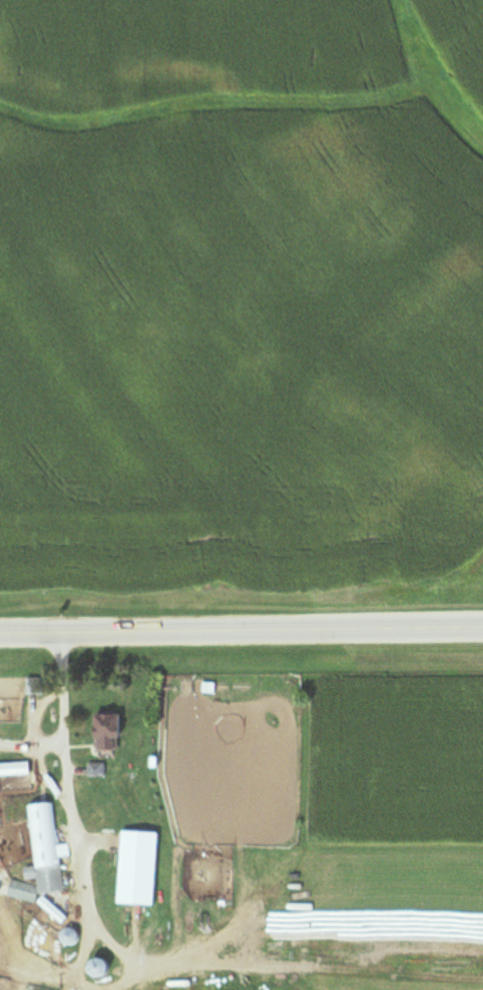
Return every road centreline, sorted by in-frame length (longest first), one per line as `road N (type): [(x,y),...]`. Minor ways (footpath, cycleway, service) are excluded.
road 1 (primary): [(482,628),(0,633)]

